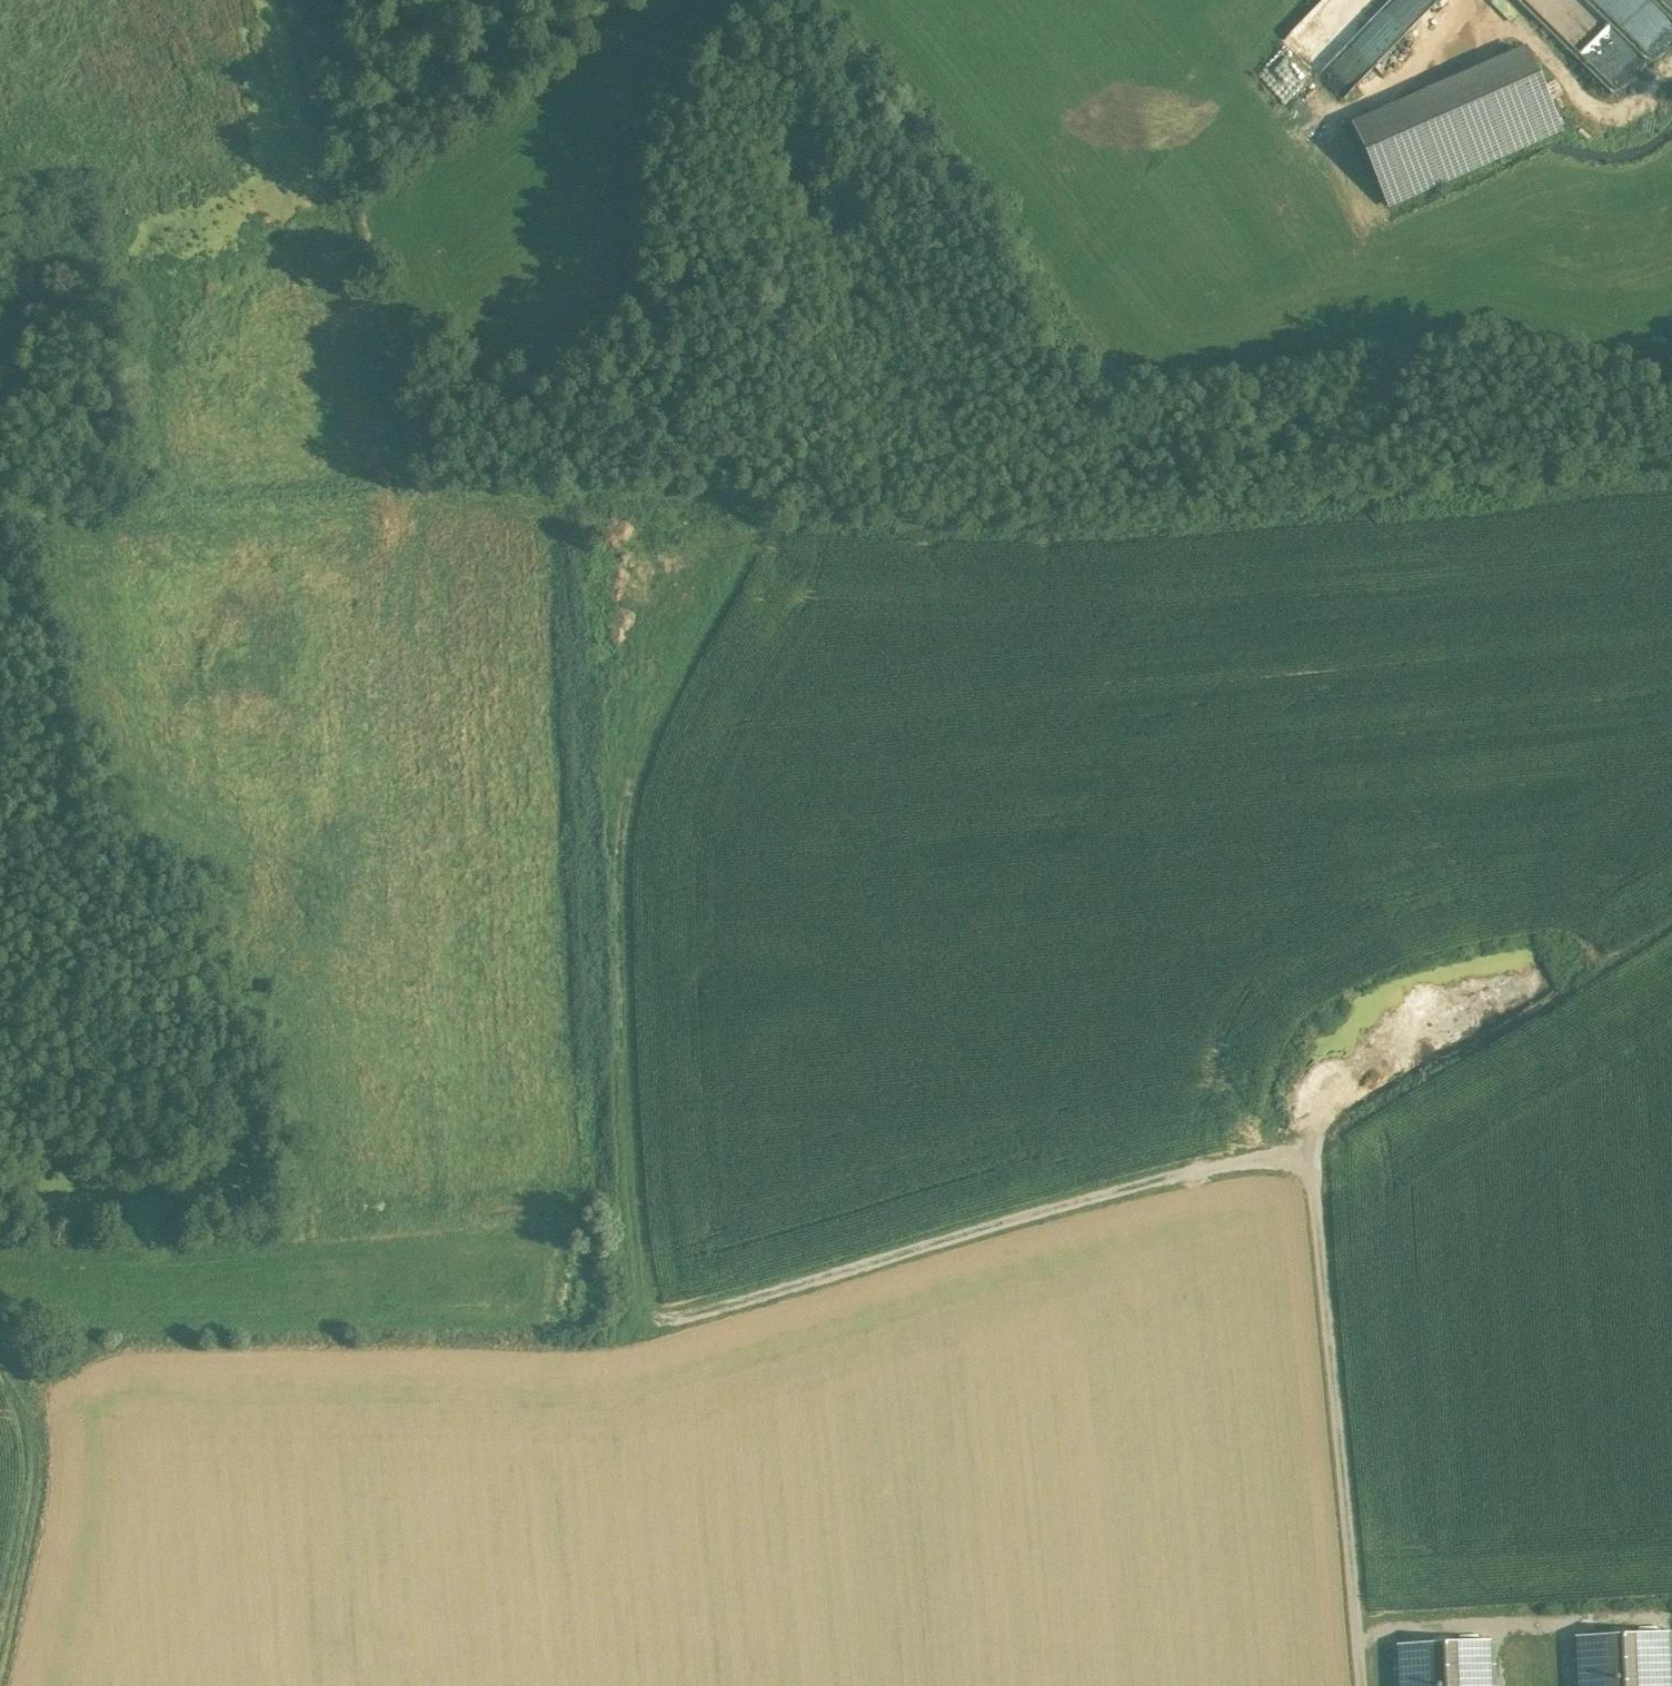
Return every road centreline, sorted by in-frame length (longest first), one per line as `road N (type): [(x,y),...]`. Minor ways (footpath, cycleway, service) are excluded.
road 1 (track): [(746,688),(709,734),(631,796),(616,834),(627,1165),(646,1295),(658,1312),(684,1314),(1173,1173),(1288,1160),(1312,1177),(1361,1685)]

